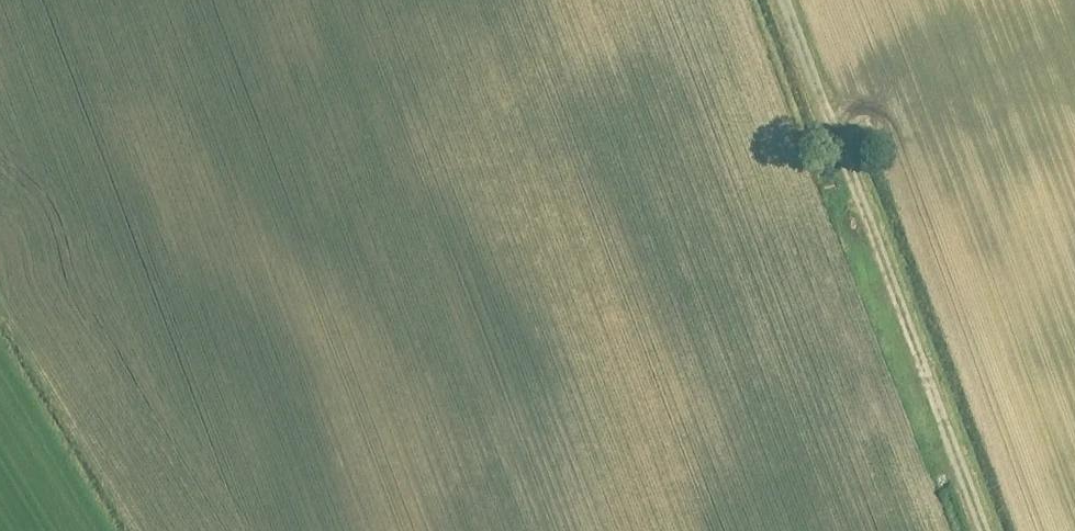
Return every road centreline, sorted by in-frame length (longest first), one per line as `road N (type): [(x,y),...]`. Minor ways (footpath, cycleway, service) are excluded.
road 1 (track): [(786,0),(988,530)]

